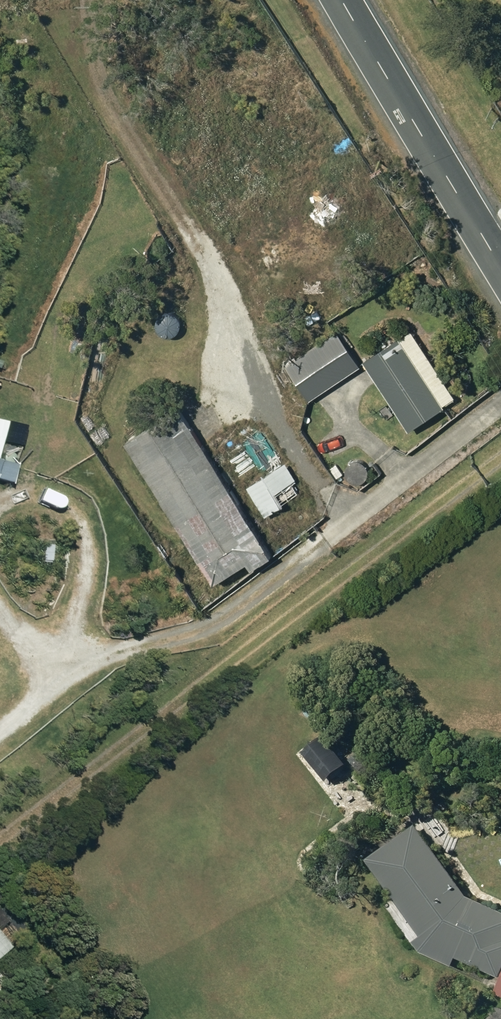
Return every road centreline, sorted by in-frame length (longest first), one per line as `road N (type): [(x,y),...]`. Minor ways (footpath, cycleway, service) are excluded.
road 1 (tertiary): [(342,0),(500,266)]

